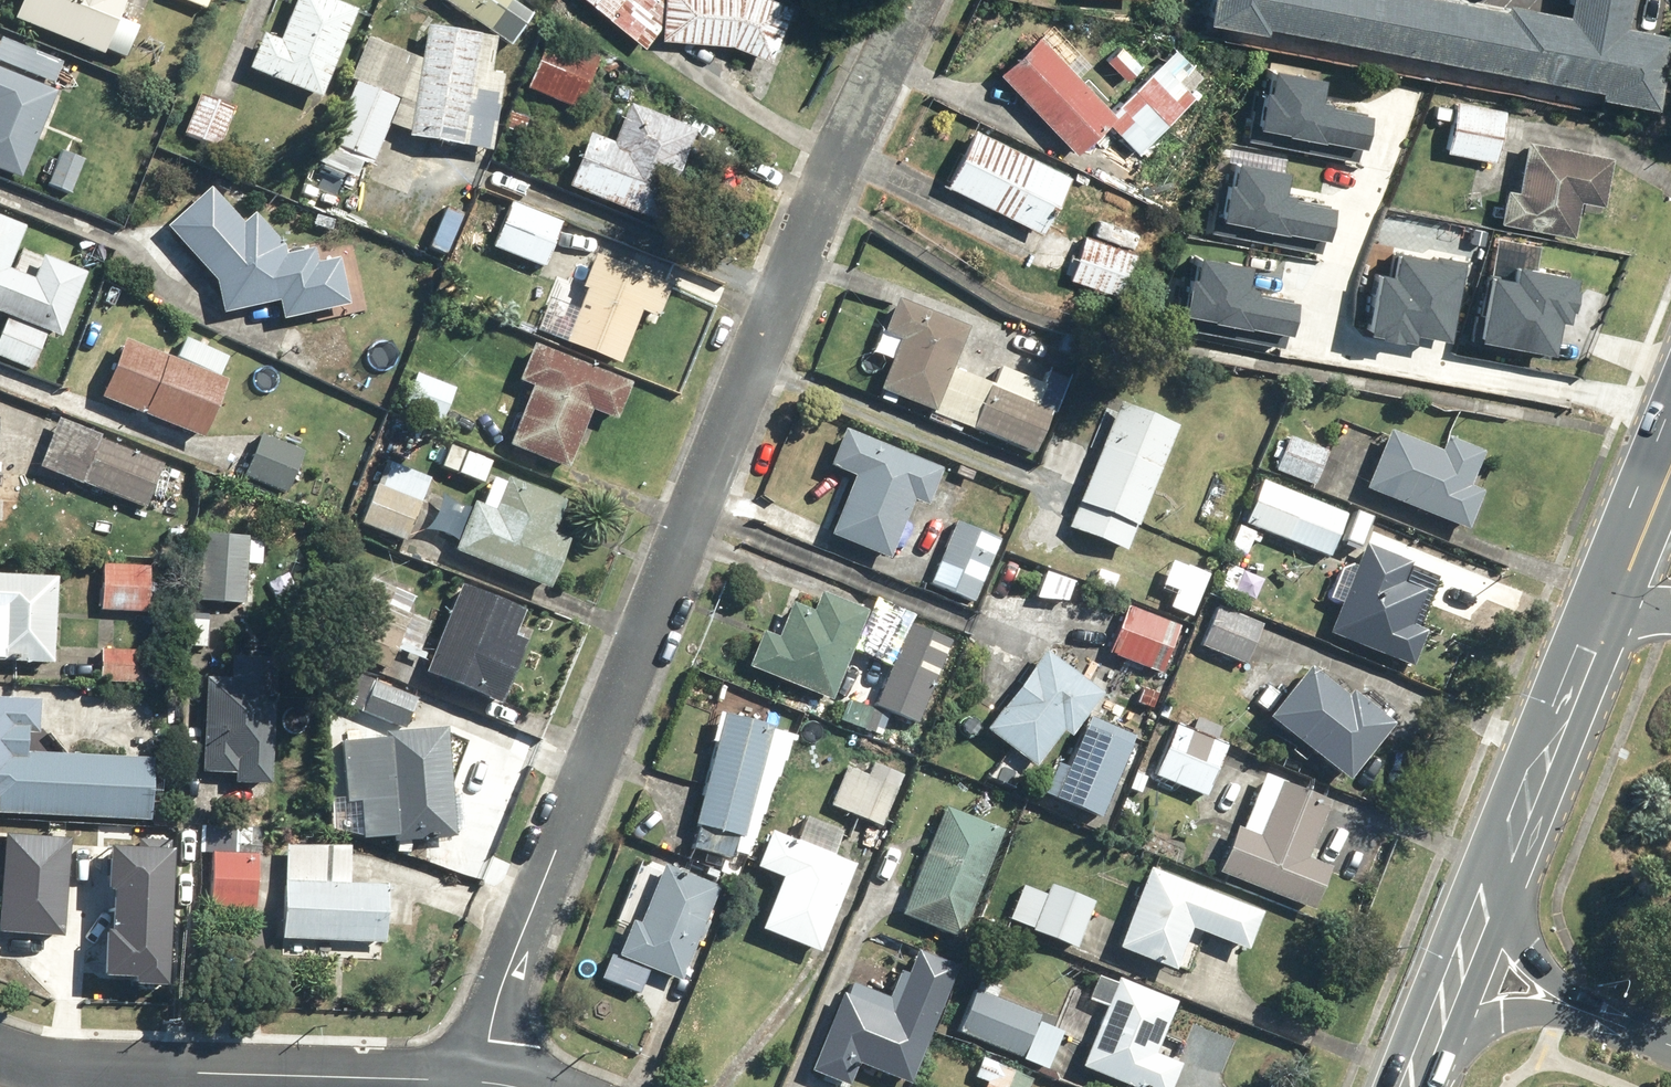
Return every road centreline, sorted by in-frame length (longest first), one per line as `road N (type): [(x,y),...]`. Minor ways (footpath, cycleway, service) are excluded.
road 1 (residential): [(917,0),(803,243),(474,1067)]
road 2 (residential): [(1670,409),(1330,330),(1386,109)]
road 3 (residential): [(0,1055),(80,1071),(474,1067)]
road 4 (secondary): [(1659,1039),(1536,966),(1509,914),(1503,847)]
road 5 (secondary): [(1659,1039),(1535,1013),(1498,1014),(1458,1027),(1418,1057)]
road 6 (secondary): [(1583,630),(1503,847)]
road 7 (secondary): [(1503,847),(1418,1057)]
road 8 (secondary): [(1670,431),(1583,630)]

